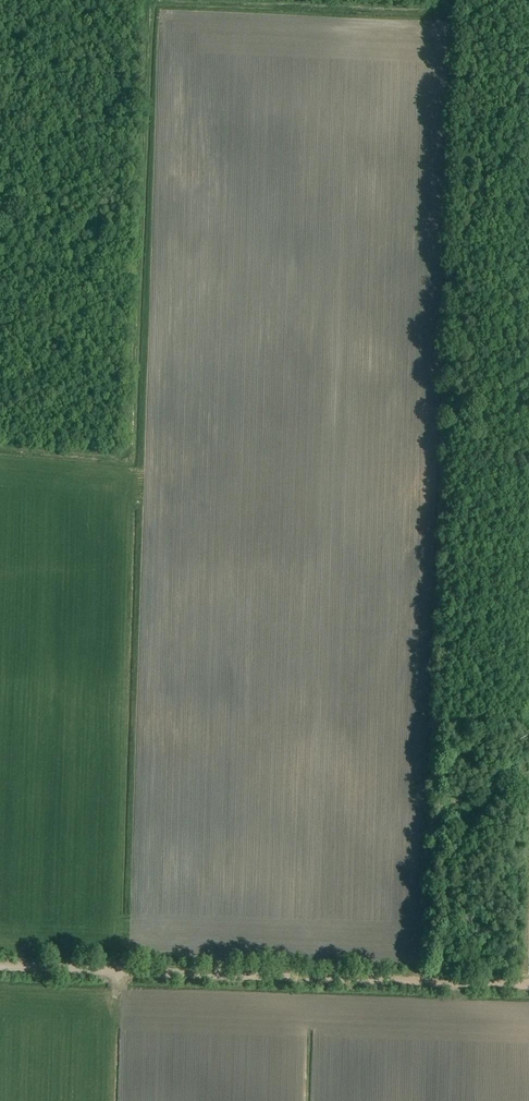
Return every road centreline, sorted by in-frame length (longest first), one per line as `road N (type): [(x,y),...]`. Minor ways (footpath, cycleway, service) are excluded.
road 1 (track): [(0,967),(528,986)]

